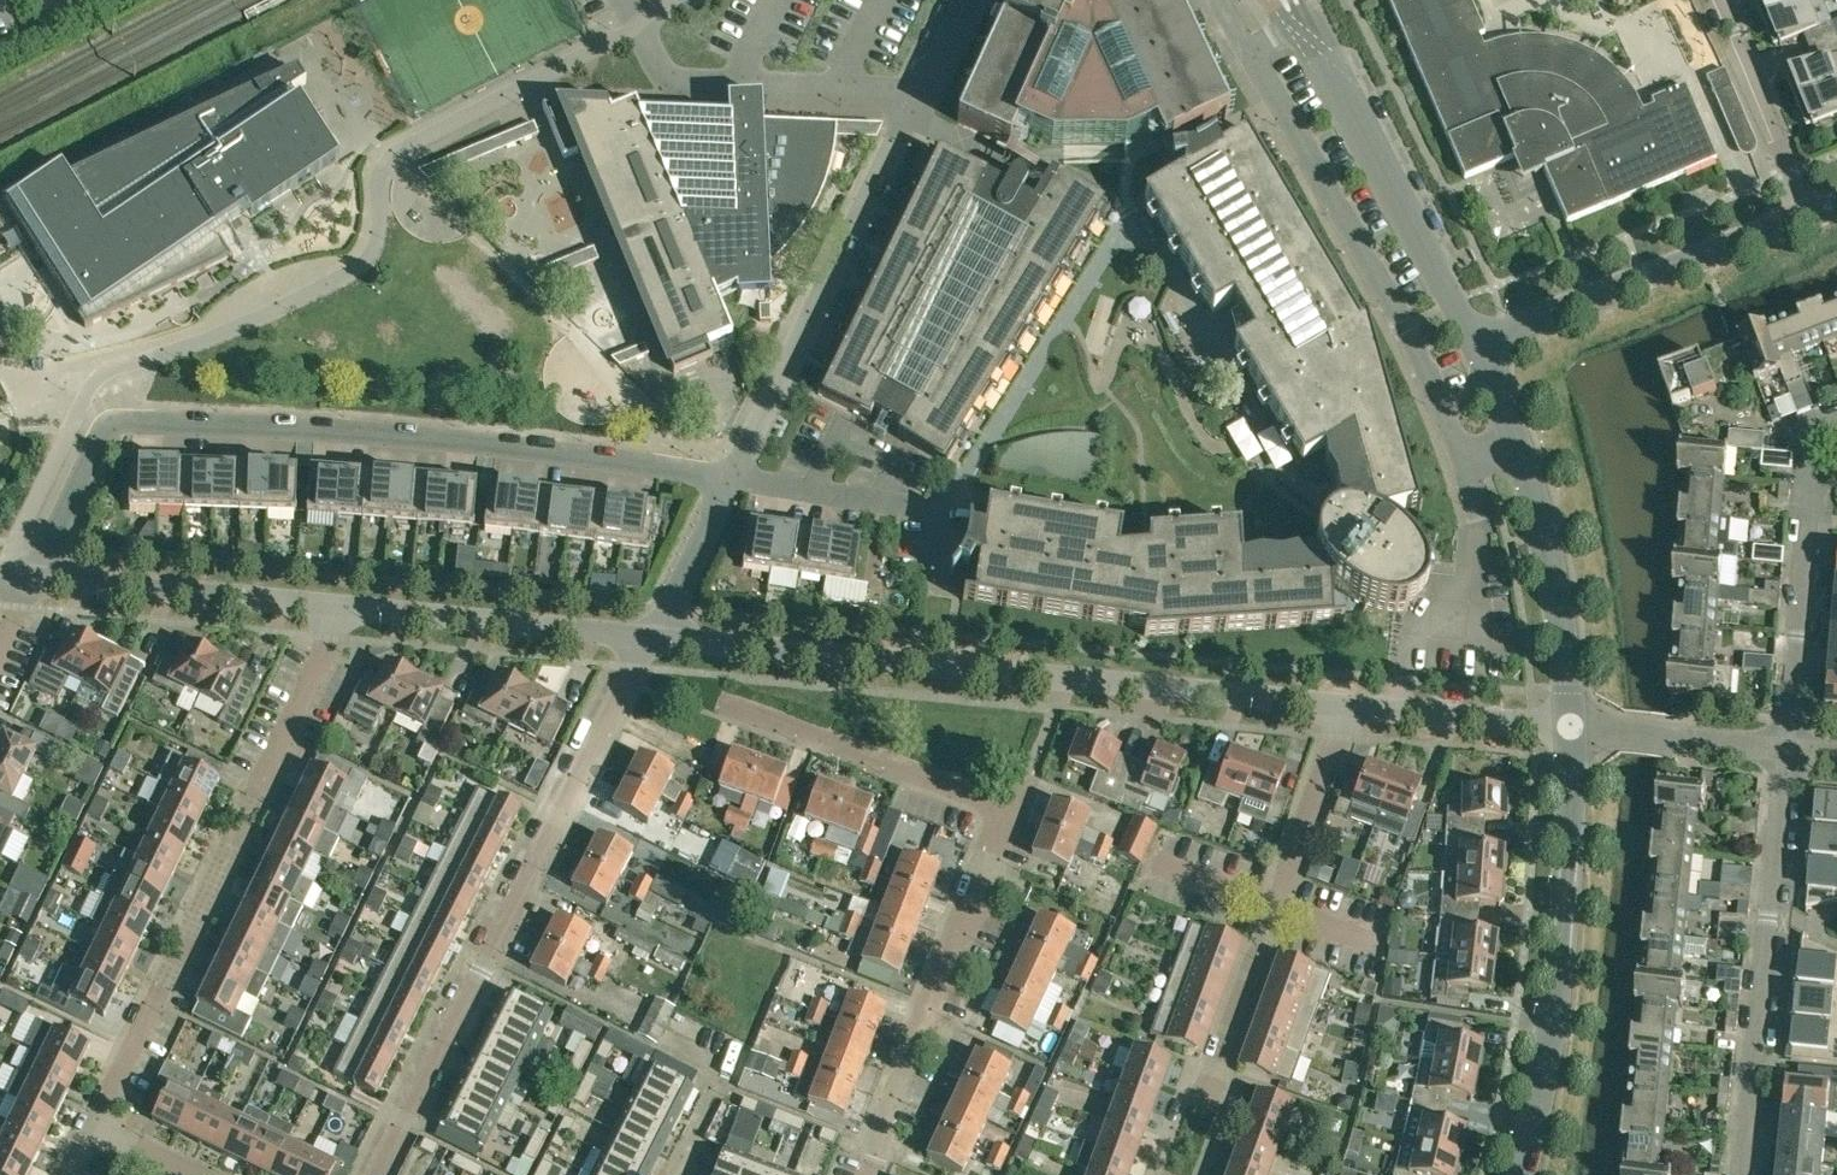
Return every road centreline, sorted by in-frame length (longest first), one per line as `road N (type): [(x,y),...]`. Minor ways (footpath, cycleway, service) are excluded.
road 1 (residential): [(730,478),(546,452),(133,420),(101,435),(32,576)]
road 2 (residential): [(1351,705),(650,639)]
road 3 (residential): [(373,1174),(650,639)]
road 4 (residential): [(92,1128),(345,607)]
road 5 (residential): [(1247,51),(1403,326),(1466,475),(1523,455)]
road 6 (unclassified): [(1523,1174),(1548,1075),(1573,728)]
road 7 (residential): [(730,478),(921,90)]
road 8 (residential): [(1741,1174),(1785,749)]
road 9 (residential): [(871,1174),(1009,809)]
road 10 (unclassified): [(1473,343),(1304,21)]
road 11 (unclassified): [(1473,343),(1807,214)]
road 12 (residential): [(668,0),(638,25),(665,81),(921,90)]
road 13 (residential): [(1785,749),(1815,426),(1836,418)]
road 14 (residential): [(345,607),(32,576)]
road 15 (residential): [(650,639),(345,607)]
road 16 (residential): [(1009,809),(724,704)]
road 17 (unclassified): [(1573,728),(1557,601),(1523,455)]
road 18 (residential): [(1807,214),(1715,0)]
road 19 (residential): [(1573,728),(1351,705)]
road 20 (residential): [(1275,910),(1351,705)]
road 21 (residential): [(1785,749),(1573,728)]
road 22 (residential): [(934,511),(730,478)]
road 23 (residential): [(1212,1099),(1275,910)]
road 24 (residential): [(650,639),(730,478)]
road 25 (residential): [(672,1174),(721,1076),(681,1056)]
road 26 (residential): [(1275,910),(1152,866)]
road 27 (unclassified): [(1523,455),(1473,343)]

